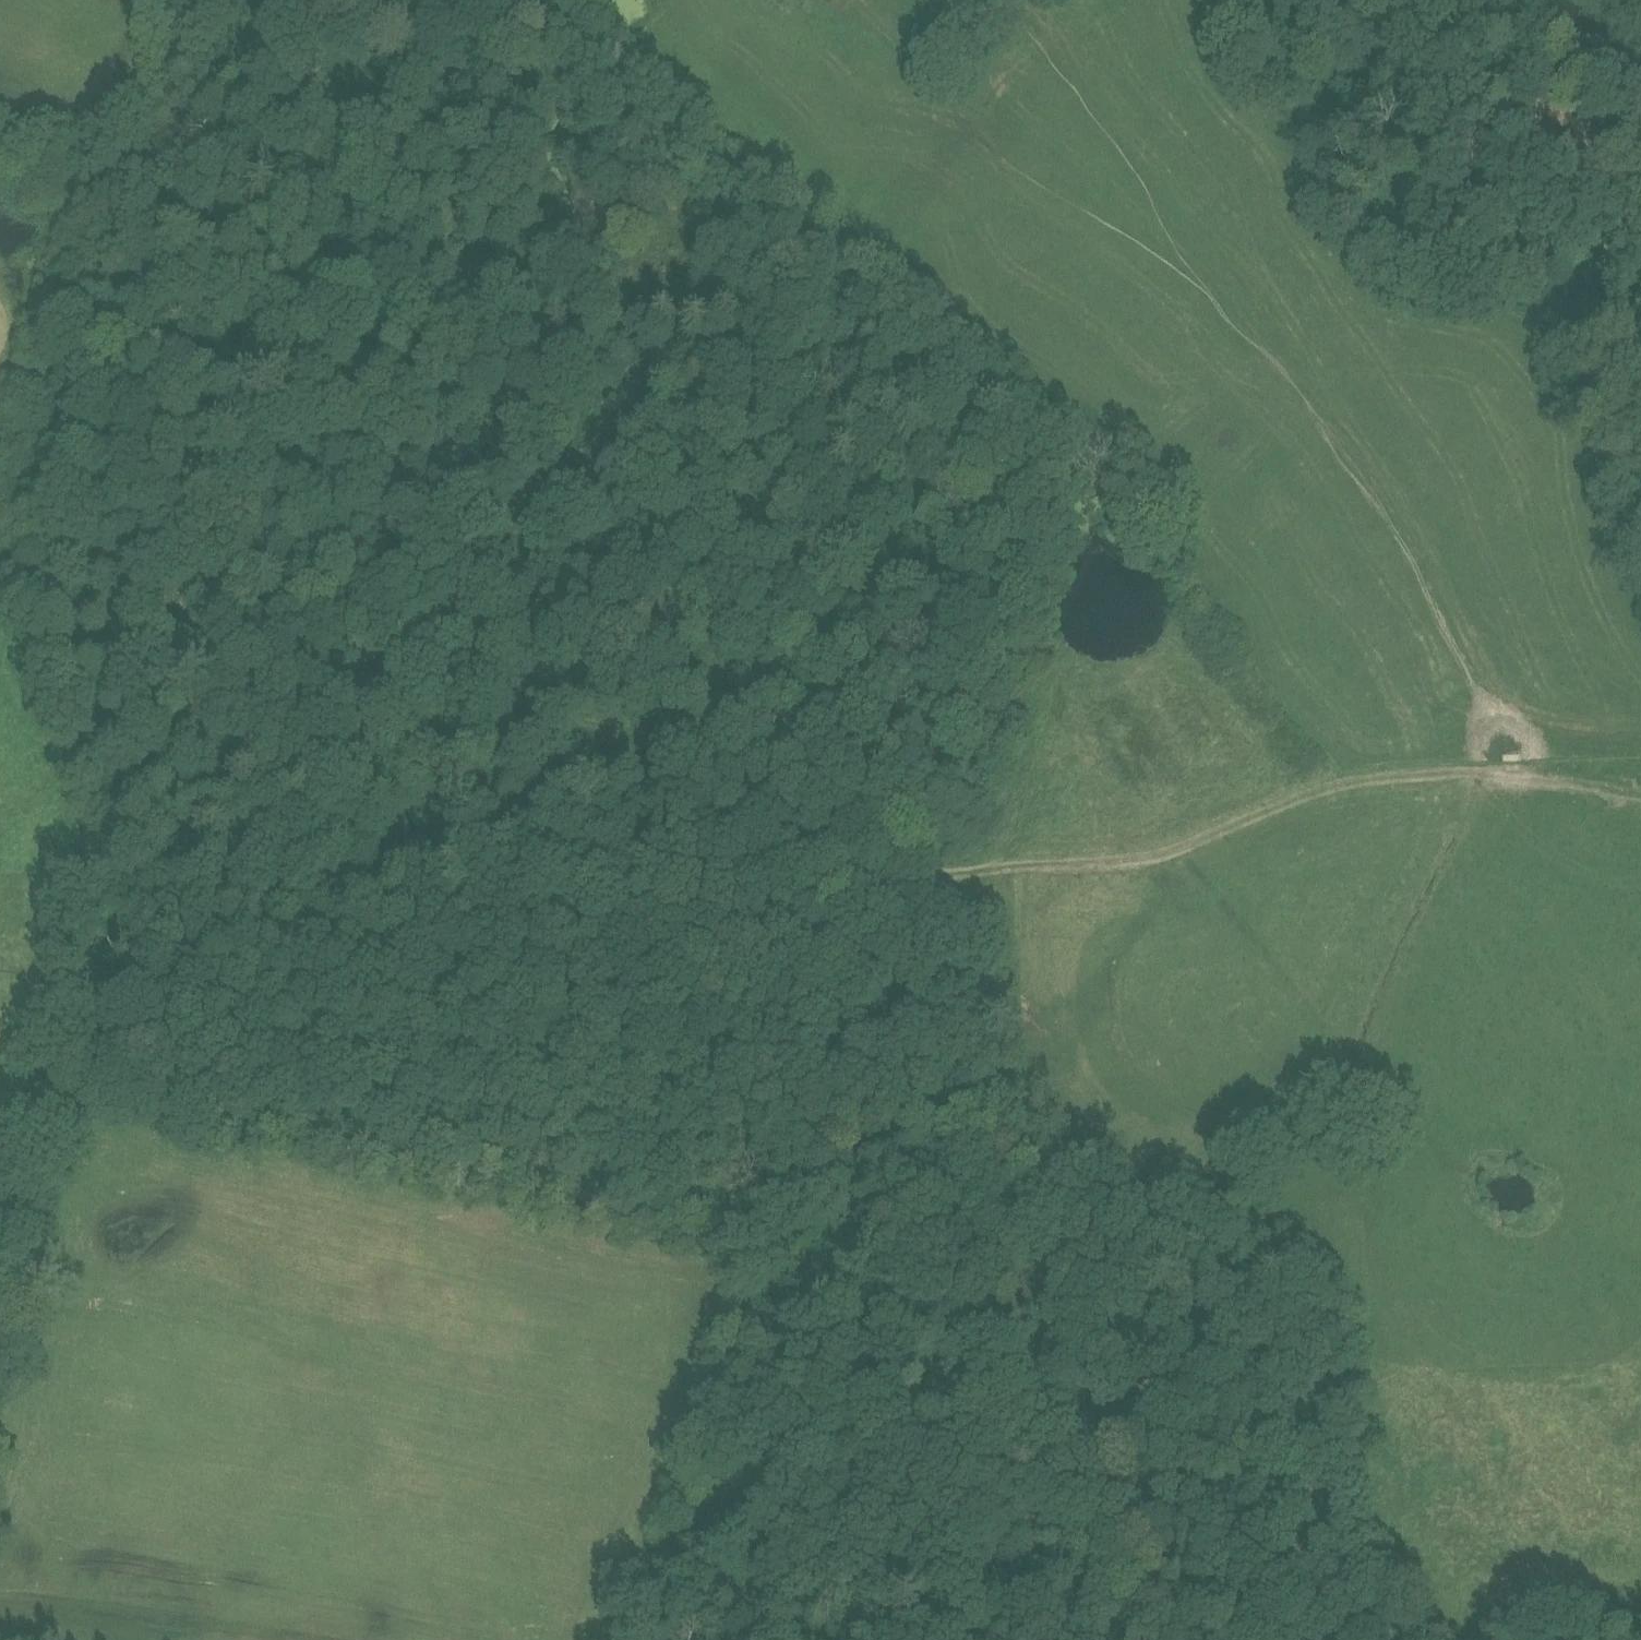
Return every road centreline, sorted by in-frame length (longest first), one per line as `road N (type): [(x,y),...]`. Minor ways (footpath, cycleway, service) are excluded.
road 1 (track): [(1640,811),(1408,781),(1292,811),(1151,861),(939,882)]
road 2 (track): [(730,1359),(798,1423),(774,1639)]

